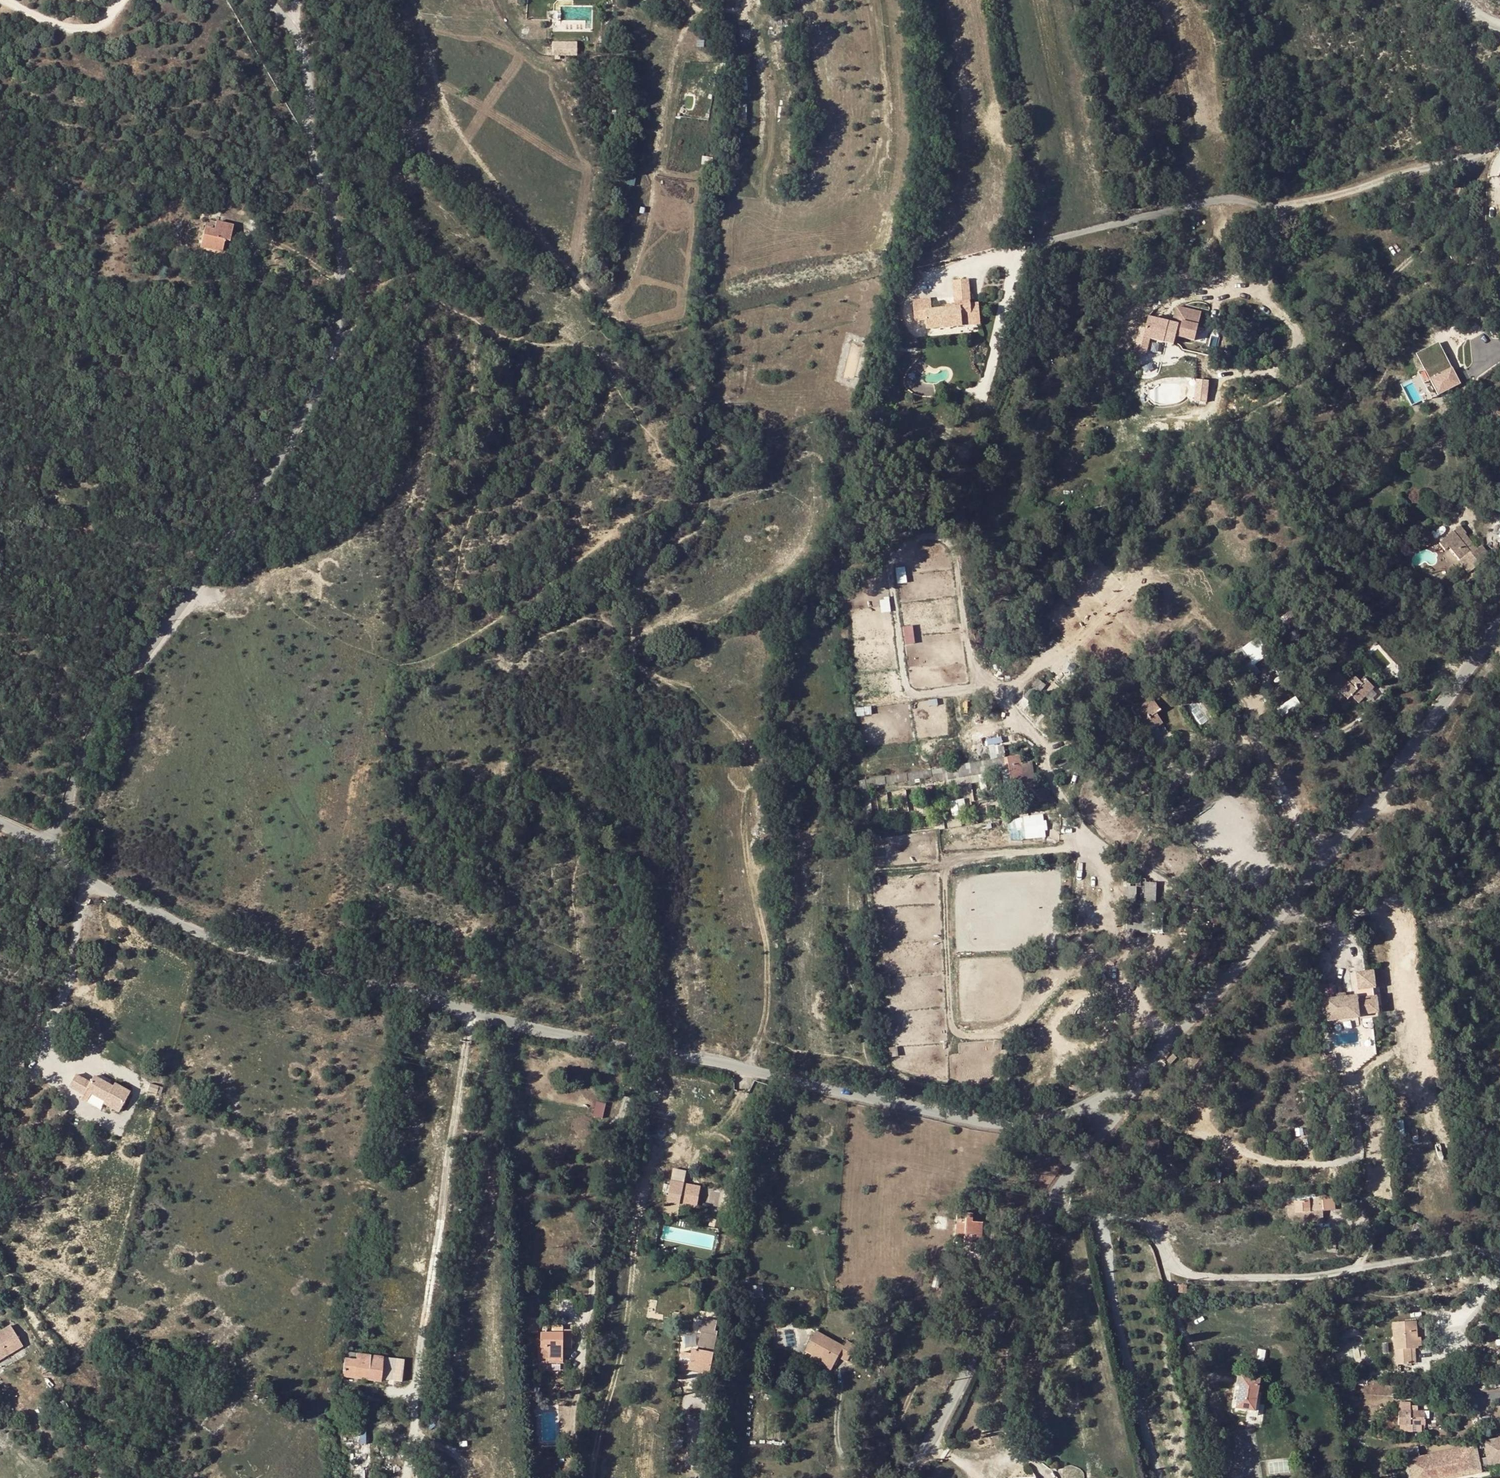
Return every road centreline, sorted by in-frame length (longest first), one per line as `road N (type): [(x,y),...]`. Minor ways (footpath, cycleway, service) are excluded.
road 1 (unclassified): [(1078,1110),(996,1124),(346,984),(204,938),(52,849)]
road 2 (residential): [(52,849),(69,781),(133,671),(236,528),(338,342),(340,236),(309,120),(306,49)]
road 3 (track): [(747,1075),(762,1027),(768,941),(747,847),(754,782),(746,744),(680,686),(645,670),(635,639),(785,566),(813,527),(802,498),(763,488),(716,505),(674,494)]
road 4 (track): [(698,10),(680,37),(666,93),(635,275),(608,298),(591,294),(481,165),(443,102),(415,0)]
road 5 (unclassified): [(1499,625),(1280,916),(1152,1060)]
road 6 (residential): [(1051,1205),(1148,1226),(1179,1267),(1205,1277),(1337,1276),(1468,1253),(1499,1261)]
road 7 (track): [(472,1014),(406,1477)]
road 8 (unclassified): [(1051,1205),(908,1477)]
road 9 (track): [(1004,699),(1129,589),(1147,583),(1185,596),(1212,626)]
road 10 (track): [(743,0),(762,73),(760,148)]

